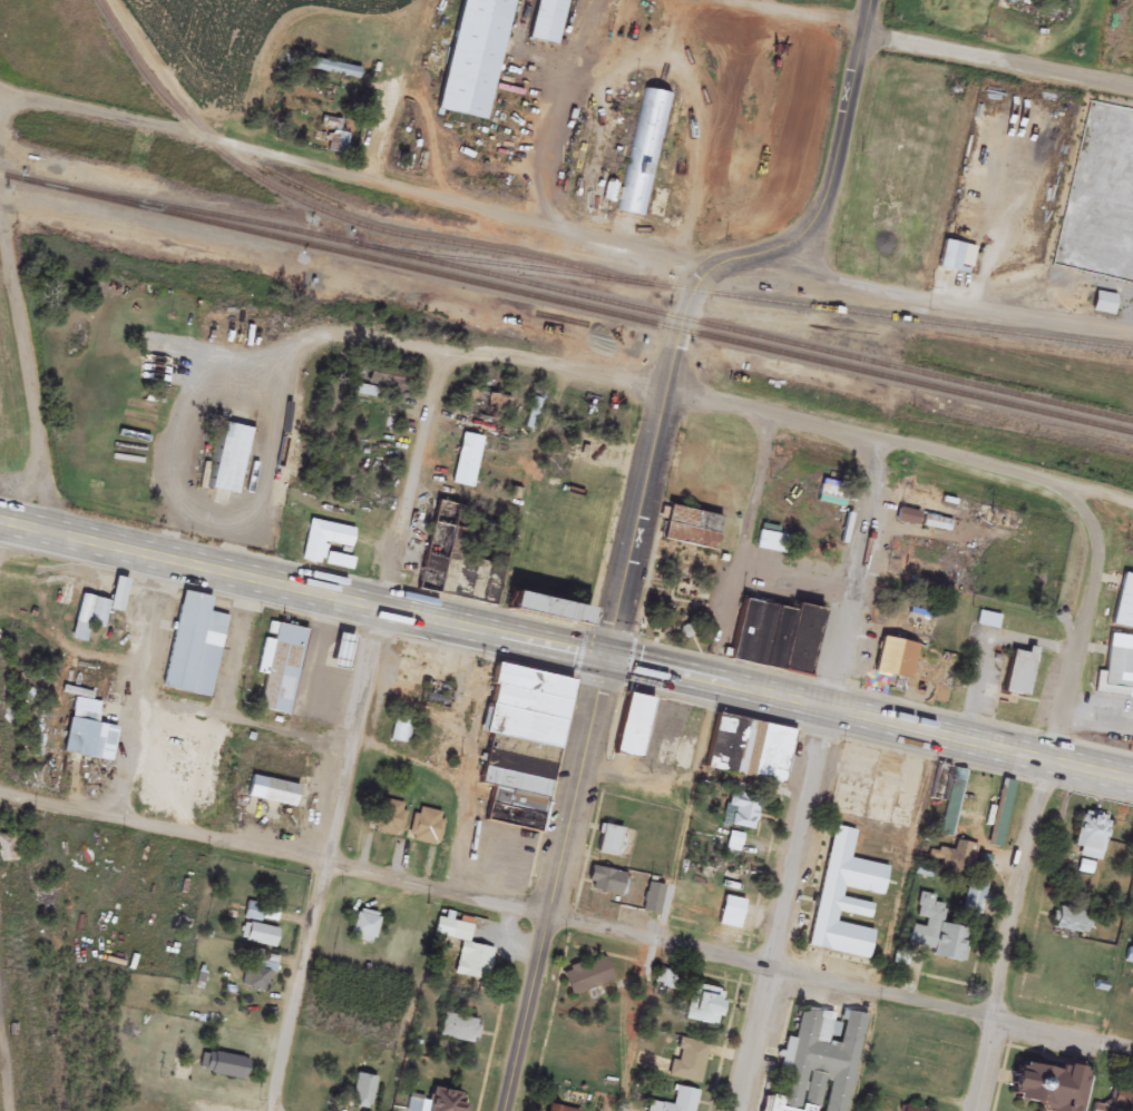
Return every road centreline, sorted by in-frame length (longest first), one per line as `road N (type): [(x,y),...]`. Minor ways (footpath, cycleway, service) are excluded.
road 1 (trunk): [(0,520),(381,602),(1132,783)]
road 2 (residential): [(1132,1047),(0,791)]
road 3 (residential): [(1132,338),(735,263),(0,85)]
road 4 (residential): [(1132,506),(341,328),(221,357)]
road 5 (residential): [(278,1110),(381,602),(447,351)]
road 6 (residential): [(741,1110),(882,446)]
road 7 (residential): [(973,1110),(1110,500)]
road 8 (residential): [(109,817),(221,357)]
road 9 (secondary): [(506,1110),(612,661)]
road 10 (secondary): [(684,322),(702,282),(722,265),(779,250),(818,218),(872,0)]
road 11 (secondary): [(612,661),(684,322)]
road 12 (residential): [(0,205),(49,528)]
road 13 (residential): [(1132,88),(865,35)]

